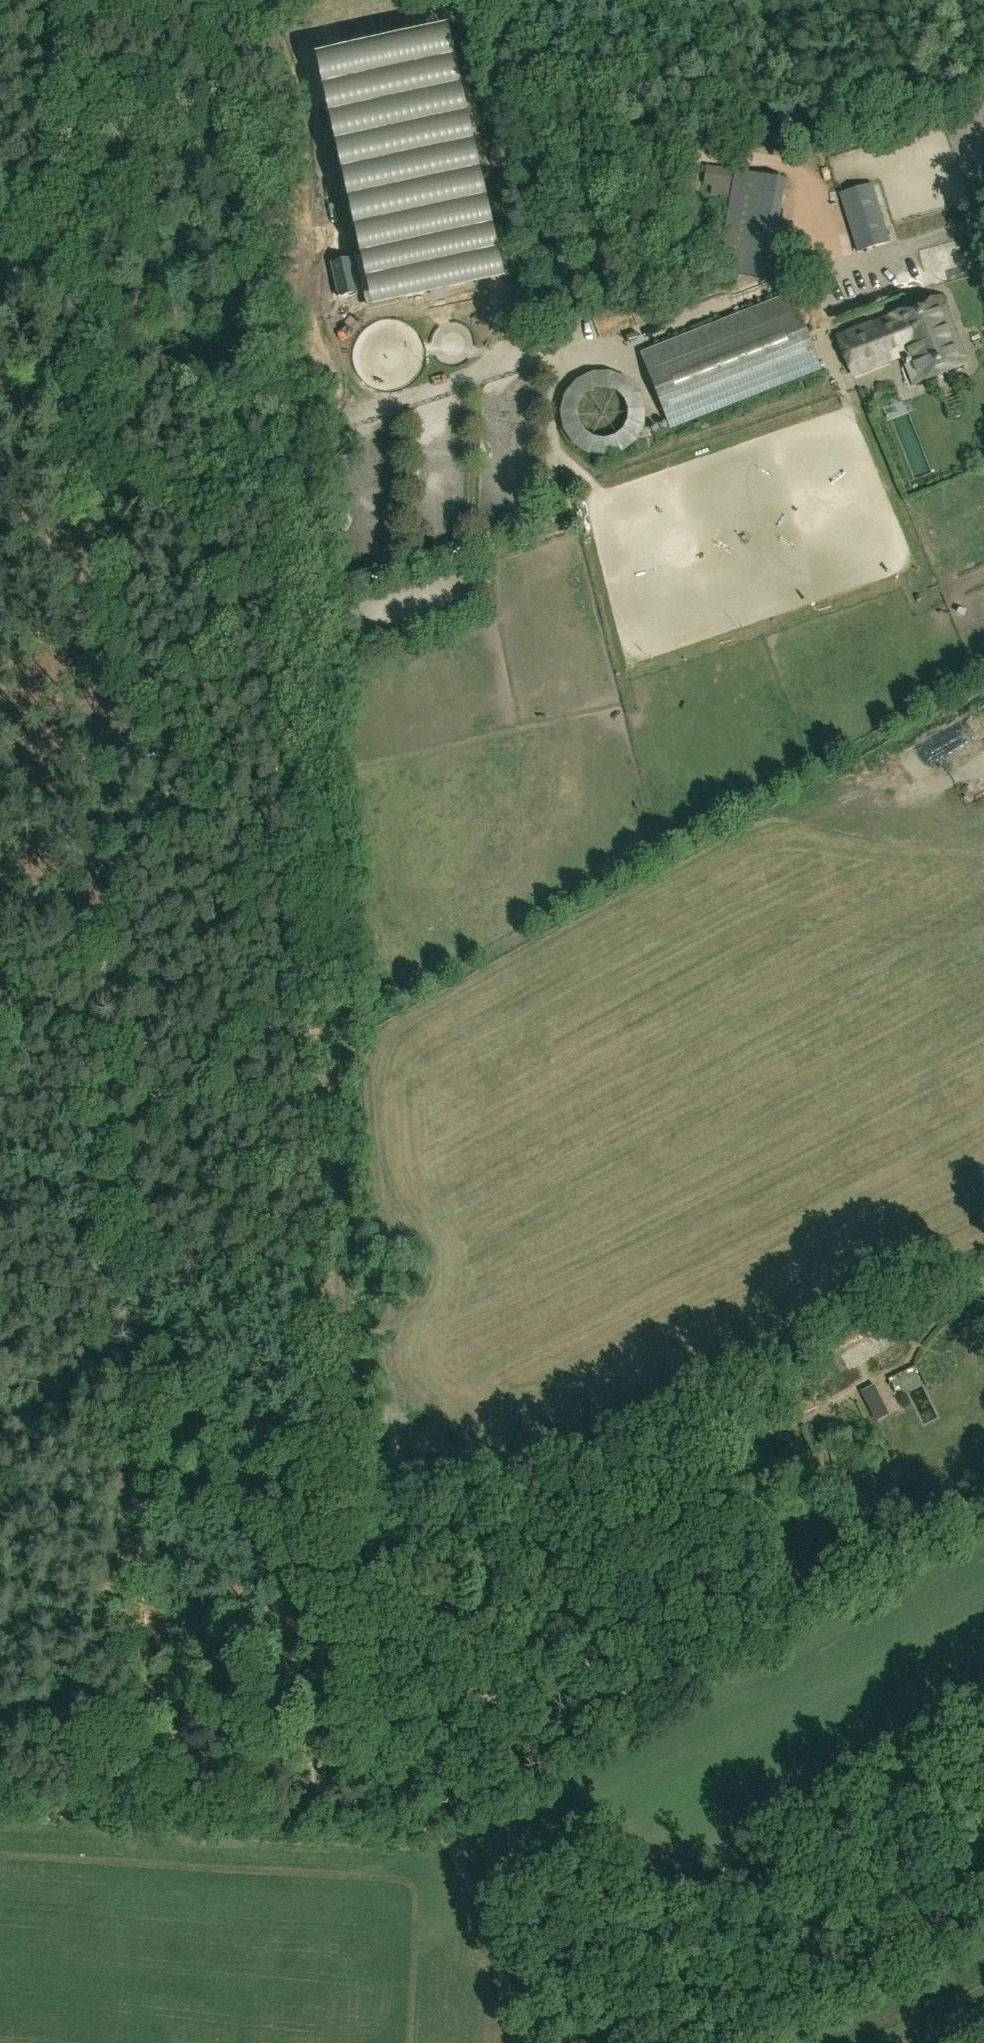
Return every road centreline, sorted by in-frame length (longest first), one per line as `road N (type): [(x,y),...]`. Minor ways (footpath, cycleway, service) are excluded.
road 1 (track): [(520,360),(496,296),(458,79),(424,0)]

